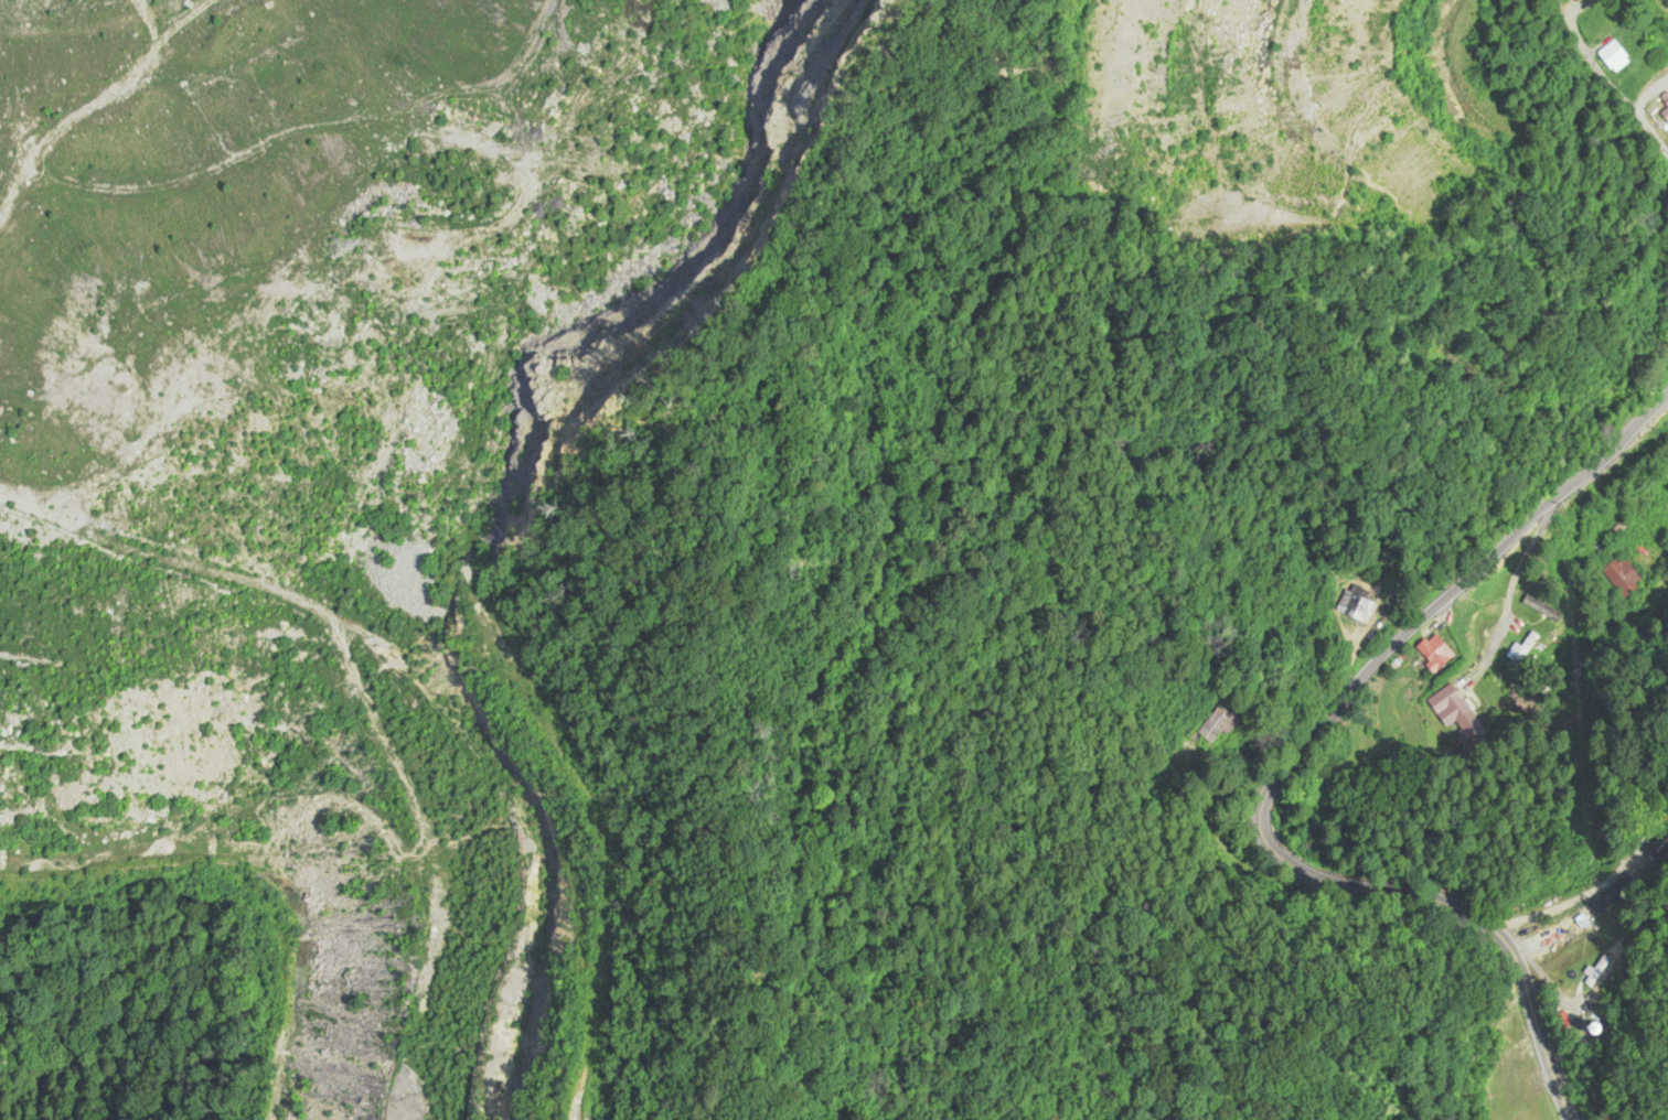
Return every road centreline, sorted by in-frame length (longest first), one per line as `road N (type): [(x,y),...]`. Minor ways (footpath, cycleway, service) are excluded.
road 1 (secondary): [(1566,1119),(1518,977),(1486,934),(1462,916),(1289,868),(1272,855),(1261,823),(1273,785),(1336,706),(1667,402)]
road 2 (residential): [(763,646),(1403,637)]

